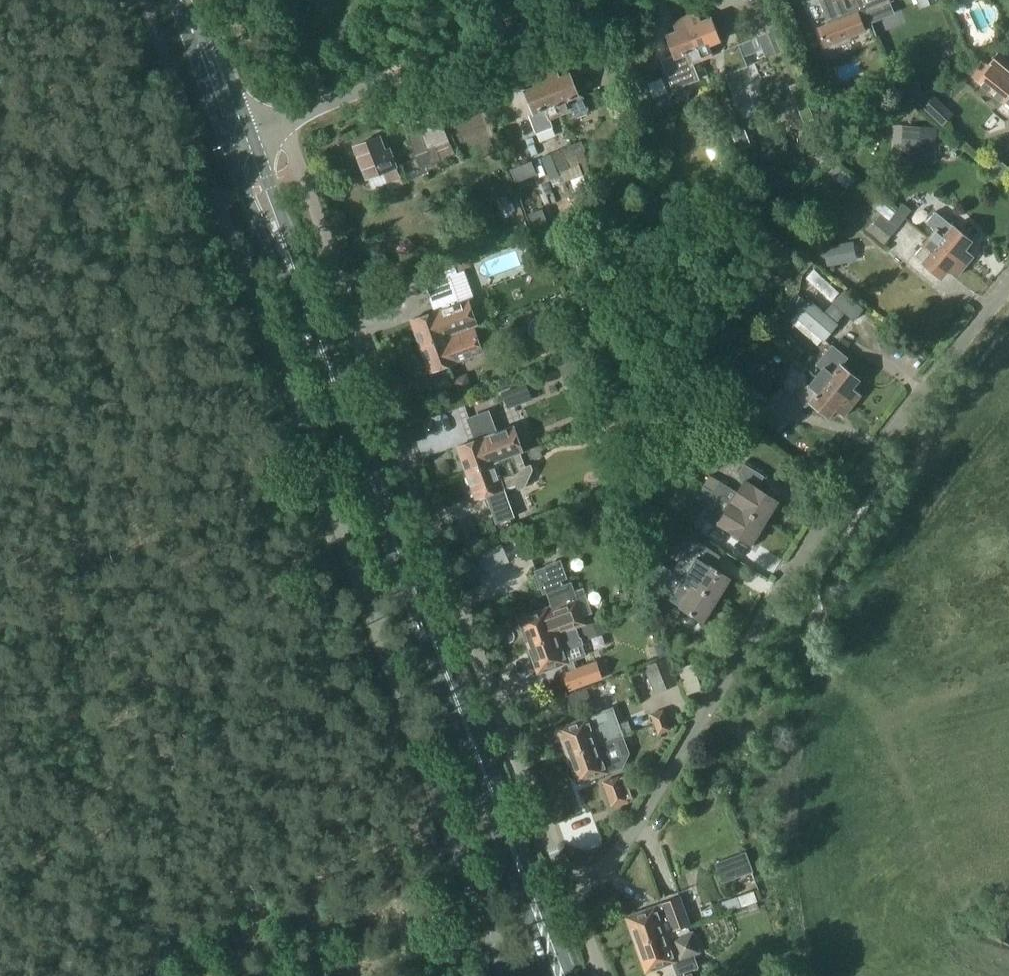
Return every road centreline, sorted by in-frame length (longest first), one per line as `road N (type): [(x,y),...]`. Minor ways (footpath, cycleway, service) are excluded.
road 1 (primary): [(244,134),(564,975)]
road 2 (unclassified): [(563,883),(283,121)]
road 3 (unclassified): [(563,883),(608,865),(744,653),(1008,295)]
road 4 (unclassified): [(283,121),(595,0)]
road 5 (unclassified): [(218,200),(144,0)]
road 6 (primary): [(193,0),(244,134)]

